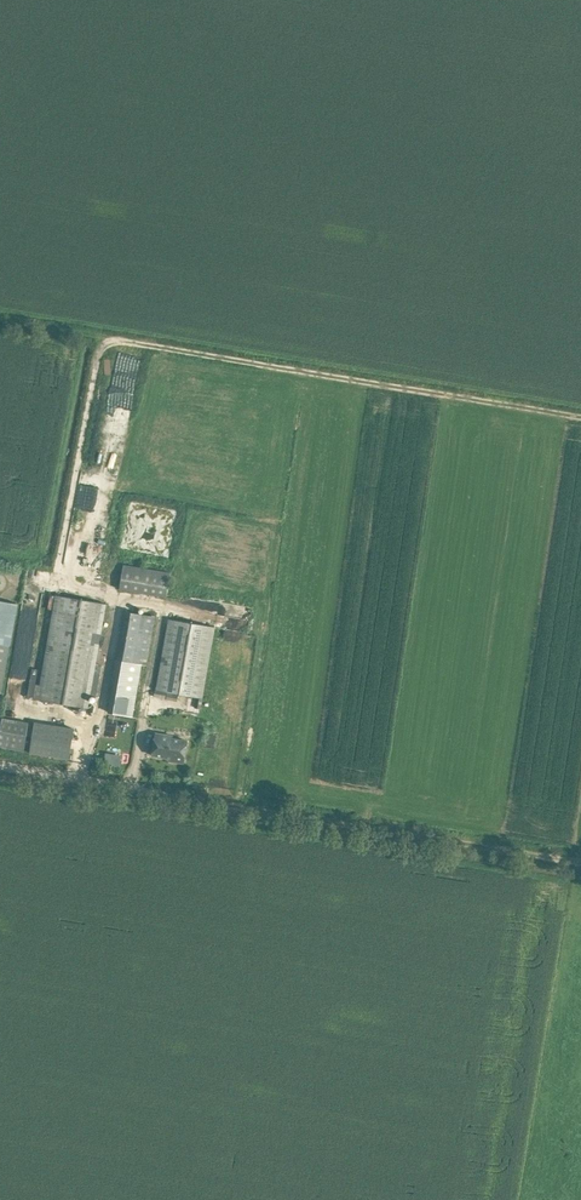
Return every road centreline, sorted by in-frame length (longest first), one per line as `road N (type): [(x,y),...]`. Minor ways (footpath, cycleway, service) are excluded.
road 1 (track): [(580,861),(0,765)]
road 2 (track): [(0,321),(580,416)]
road 3 (track): [(115,339),(101,355),(58,581)]

